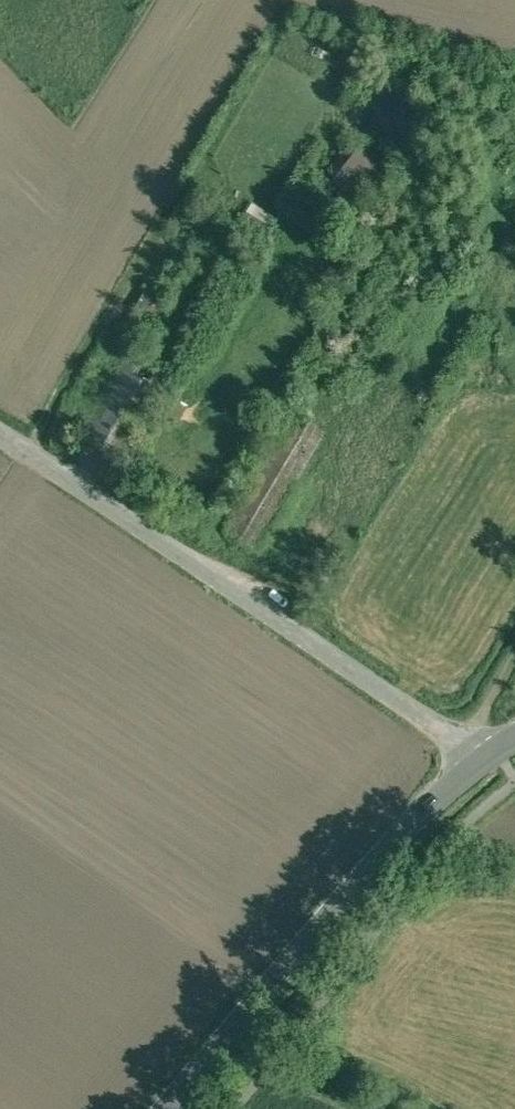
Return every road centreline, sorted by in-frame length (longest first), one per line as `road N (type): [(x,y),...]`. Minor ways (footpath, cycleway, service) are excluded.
road 1 (unclassified): [(0,431),(485,760)]
road 2 (secondary): [(170,1108),(429,804),(485,760)]

